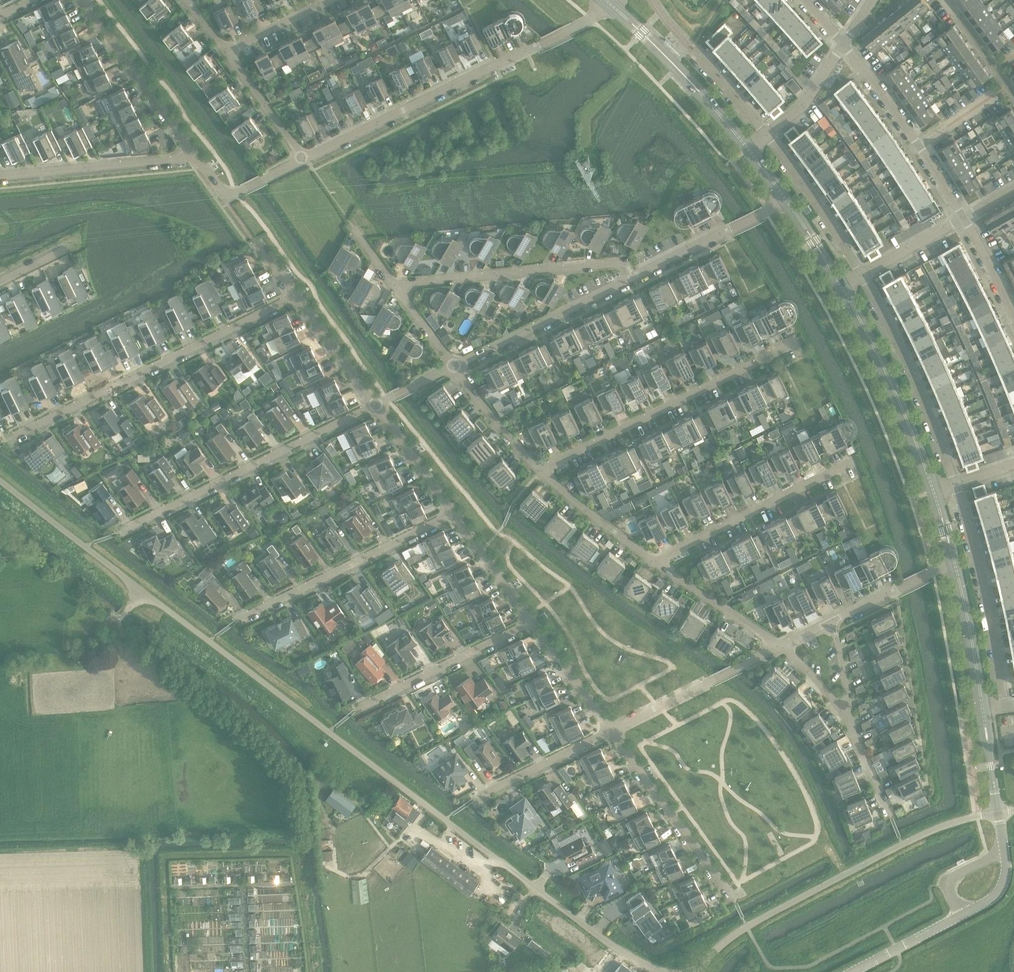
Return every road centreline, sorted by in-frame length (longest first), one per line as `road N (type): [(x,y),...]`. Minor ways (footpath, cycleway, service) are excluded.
road 1 (unclassified): [(0,484),(631,960),(662,971)]
road 2 (residential): [(302,156),(613,6)]
road 3 (unclassified): [(700,971),(748,925),(903,844),(999,812)]
road 4 (residential): [(8,439),(298,296)]
road 5 (residential): [(539,471),(804,342)]
road 6 (residential): [(126,529),(377,405)]
road 7 (tertiary): [(850,971),(1000,890),(1006,868),(999,812)]
road 8 (residential): [(395,286),(620,266),(630,281)]
road 9 (residential): [(241,620),(454,514)]
road 10 (residential): [(957,485),(915,377),(862,275)]
road 11 (residential): [(1006,709),(980,560),(957,485)]
road 12 (tertiary): [(933,493),(888,375),(842,287)]
road 13 (residential): [(653,561),(850,466)]
road 14 (residential): [(736,896),(607,734)]
road 15 (residential): [(0,177),(197,158)]
road 16 (tertiary): [(749,148),(613,6)]
road 17 (residential): [(454,368),(630,281)]
road 18 (residential): [(358,709),(533,622)]
road 19 (residential): [(607,734),(782,647)]
road 20 (residential): [(197,158),(84,0)]
road 21 (residential): [(630,281),(787,203)]
road 22 (residential): [(862,275),(767,134)]
road 23 (residential): [(395,286),(302,156)]
road 24 (residential): [(782,647),(653,561)]
road 25 (tertiary): [(983,712),(957,562)]
road 26 (residential): [(474,800),(607,734)]
road 27 (residential): [(653,561),(539,471)]
road 28 (residential): [(833,622),(957,562)]
road 29 (residential): [(377,405),(298,296)]
road 30 (residential): [(607,734),(533,622)]
road 31 (residential): [(533,622),(454,514)]
road 32 (residential): [(539,471),(454,368)]
road 33 (residential): [(454,514),(377,405)]
road 34 (residential): [(302,156),(223,53)]
road 35 (residential): [(767,134),(798,117),(849,38)]
road 36 (residential): [(920,143),(849,38)]
road 37 (residential): [(223,53),(331,0)]

